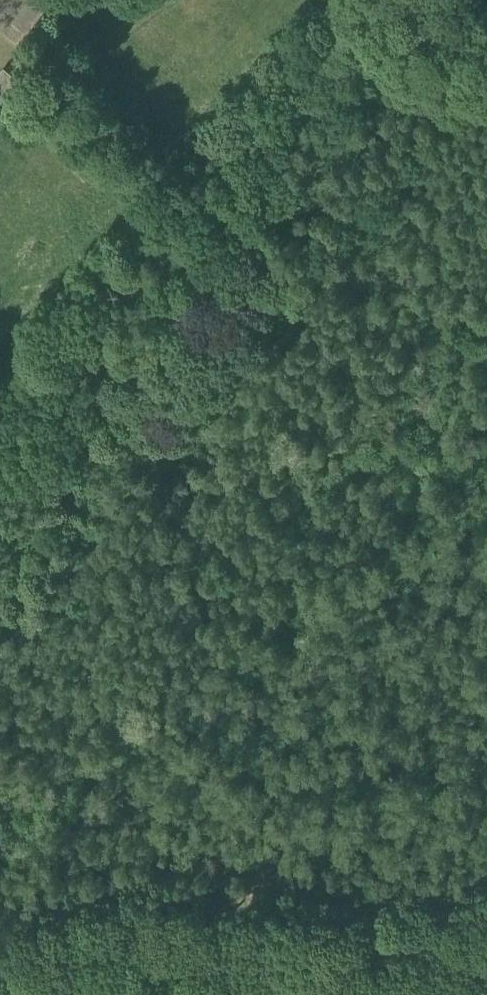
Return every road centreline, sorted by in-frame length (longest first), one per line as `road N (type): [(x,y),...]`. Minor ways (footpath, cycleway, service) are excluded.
road 1 (track): [(486,929),(0,955)]

